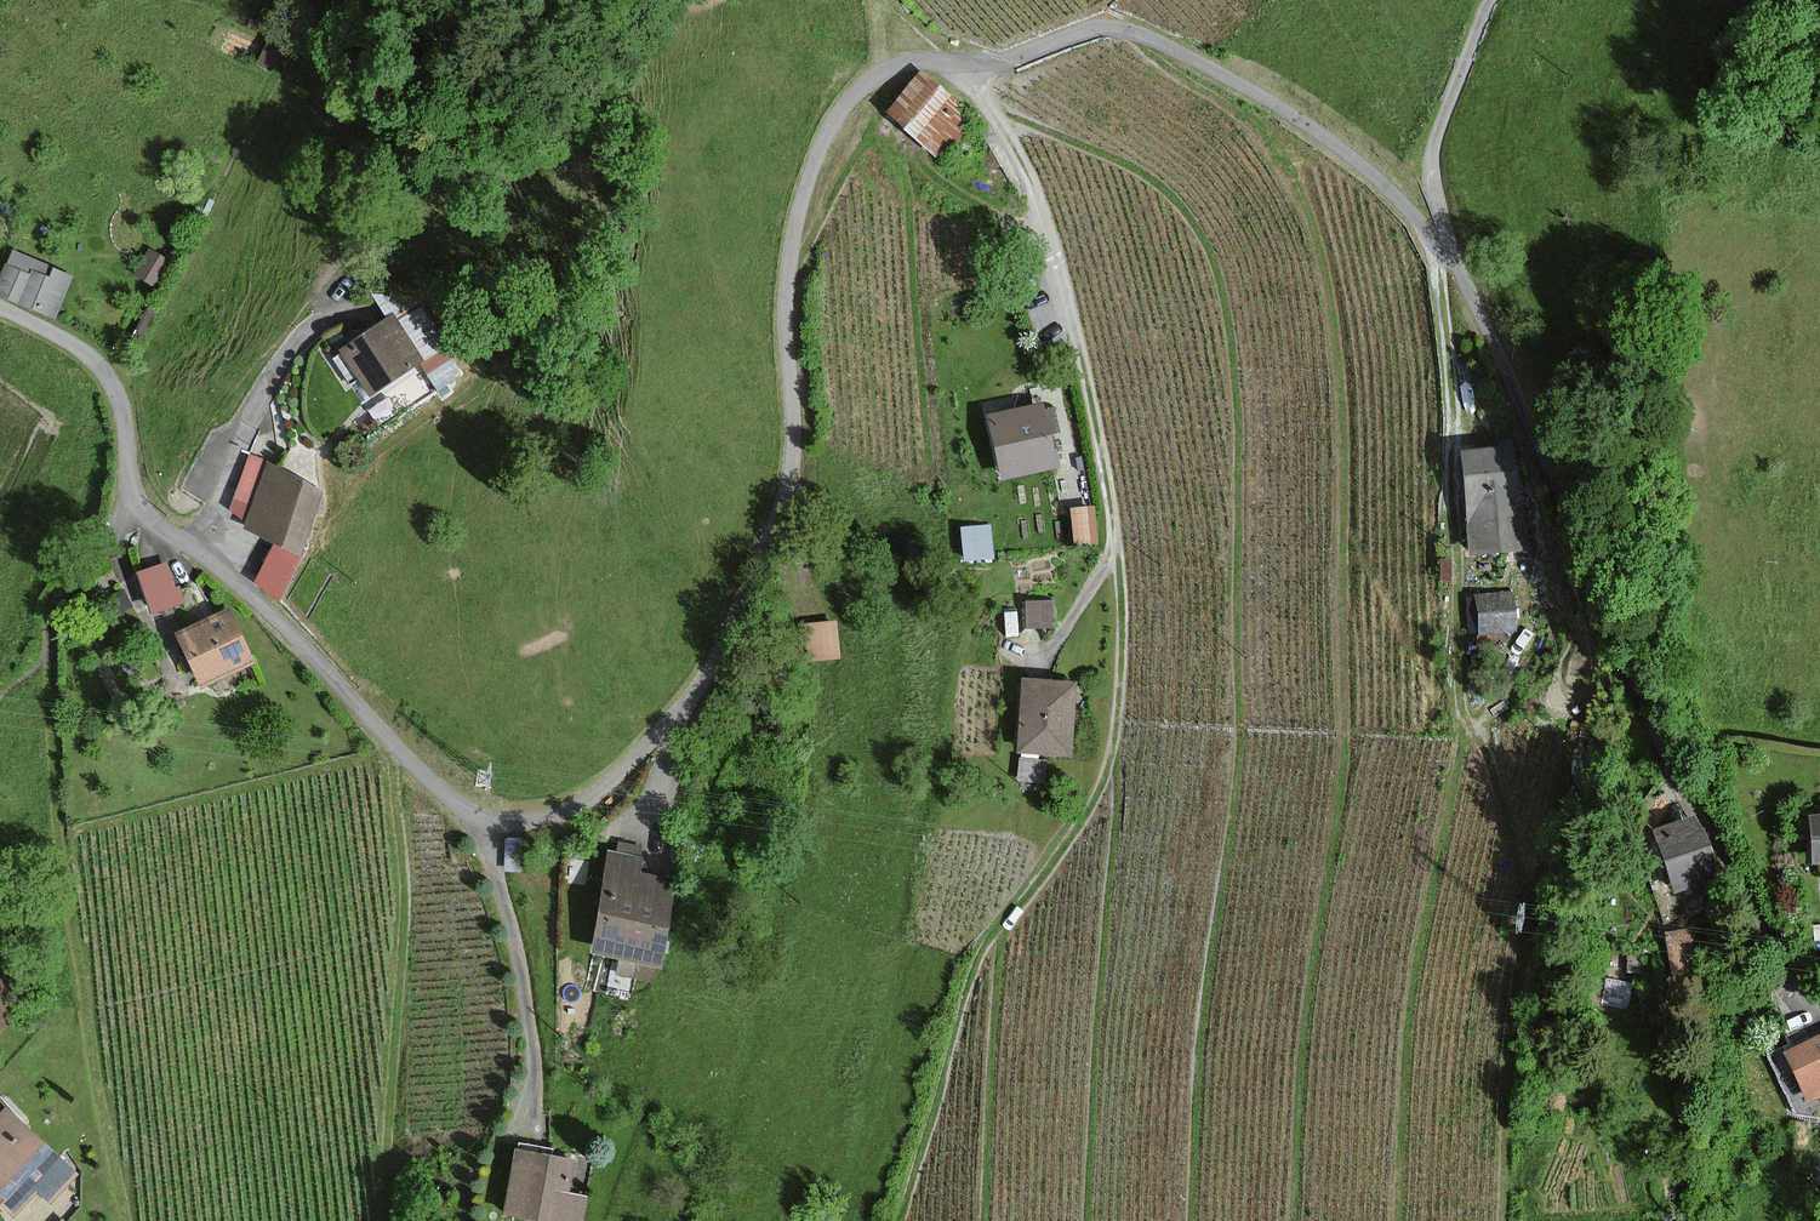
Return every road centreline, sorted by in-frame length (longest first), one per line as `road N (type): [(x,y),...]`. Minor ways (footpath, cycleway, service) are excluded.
road 1 (unclassified): [(1819,1005),(1763,929),(1669,766),(1524,414),(1445,253),(1379,182),(1316,132),(1213,68),(1129,31),(1081,32),(1007,61),(907,62),(883,69),(853,95),(821,144),(798,221),(786,323),(790,480),(752,583),(716,659),(666,726),(597,793),(536,820),(512,825),(463,812),(292,635),(222,569),(141,511),(130,493),(115,391),(98,363),(0,306)]
road 2 (track): [(964,62),(1057,256),(1116,532),(1122,675),(1108,771),(1092,806),(979,957),(898,1220)]
road 3 (track): [(120,1220),(85,1063),(47,652),(52,612),(141,511)]
road 4 (track): [(1458,442),(1440,248)]
road 5 (track): [(1119,551),(1048,658)]

